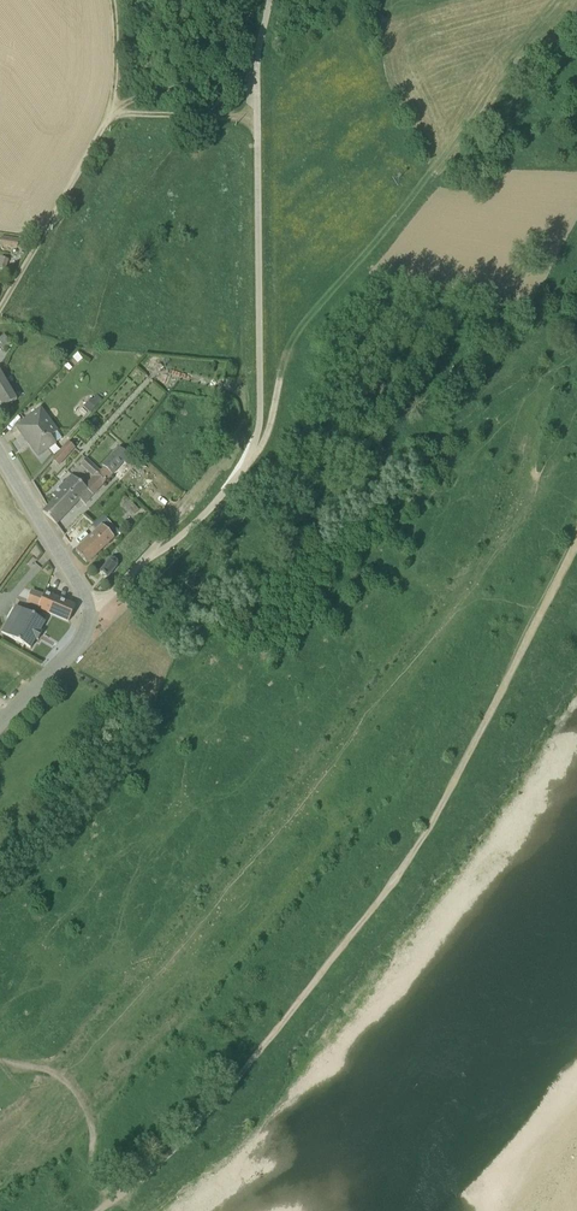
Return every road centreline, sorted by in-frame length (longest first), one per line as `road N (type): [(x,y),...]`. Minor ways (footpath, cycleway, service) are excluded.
road 1 (track): [(576,546),(433,819),(386,890),(215,1105),(171,1154),(98,1210)]
road 2 (track): [(117,112),(0,313)]
road 3 (track): [(0,1065),(54,1073),(74,1089),(92,1120),(88,1170),(111,1201)]
road 4 (track): [(162,542),(235,447),(245,425),(242,368)]
road 5 (track): [(250,0),(220,64),(117,112)]
road 6 (residential): [(0,459),(86,612)]
road 7 (residential): [(0,723),(78,643),(86,612)]
road 8 (track): [(117,112),(255,122)]

